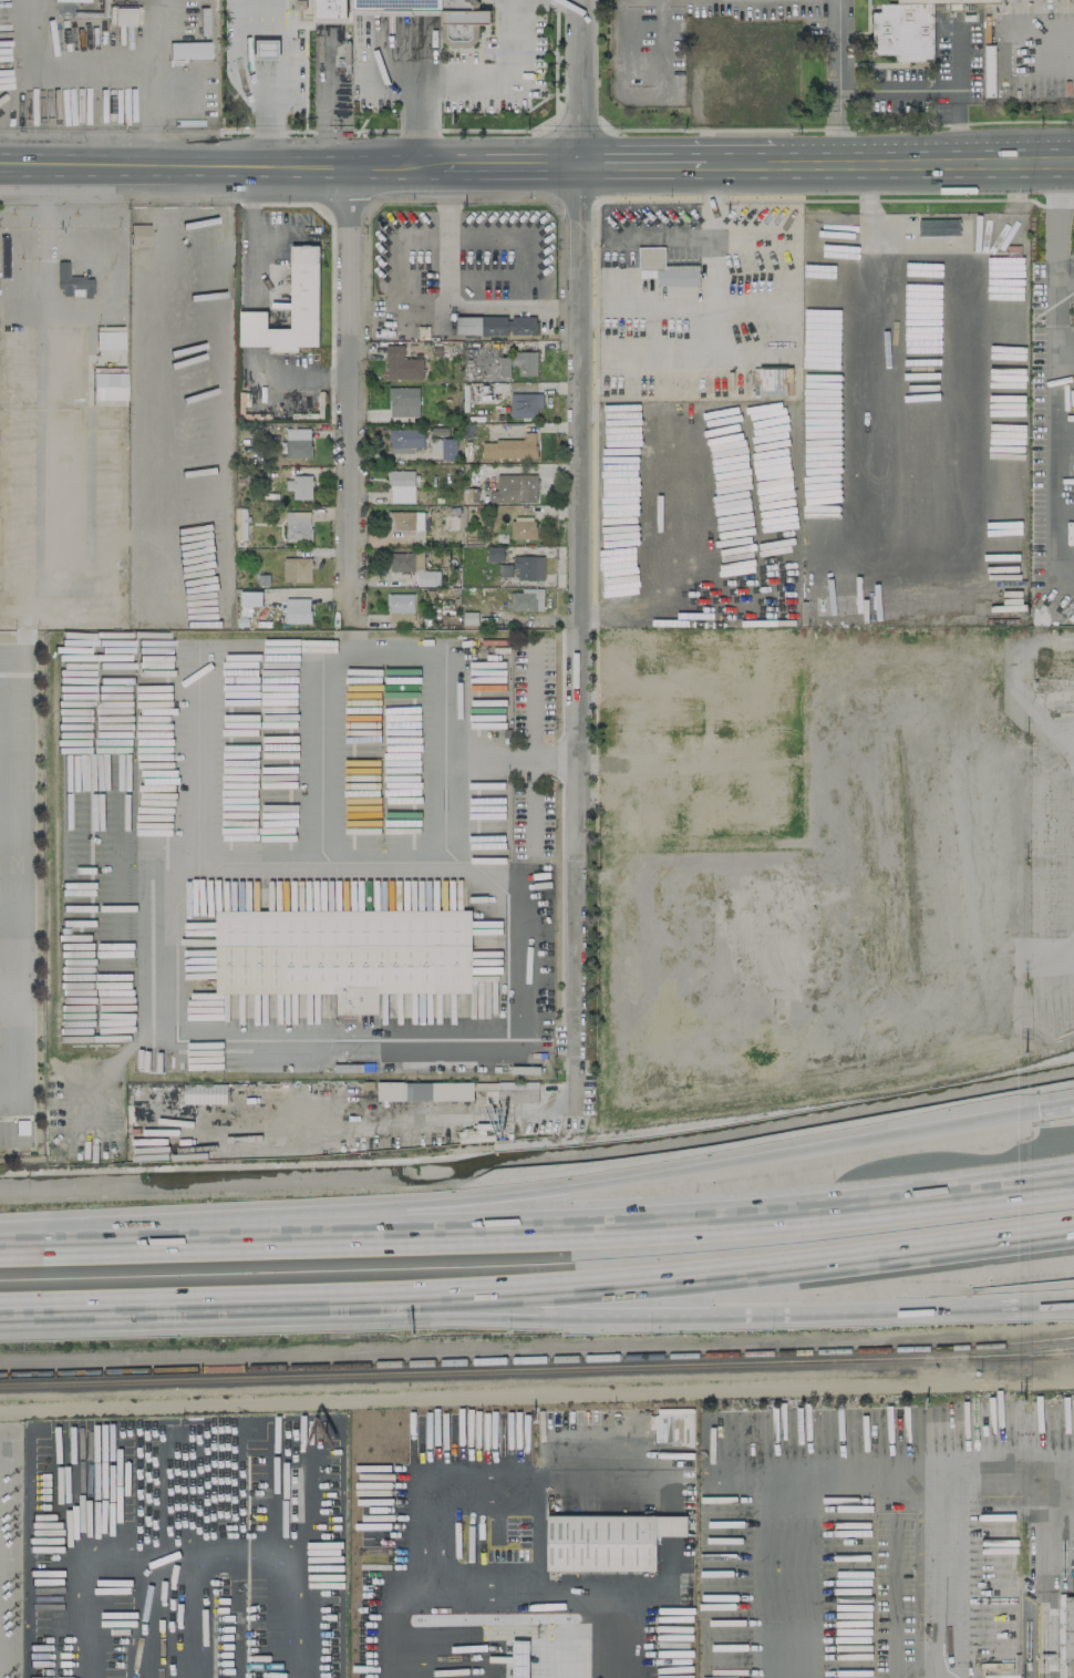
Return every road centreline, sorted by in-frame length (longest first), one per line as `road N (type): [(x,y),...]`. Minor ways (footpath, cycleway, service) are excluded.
road 1 (motorway): [(1073,1106),(446,1198),(0,1224)]
road 2 (motorway): [(1073,1189),(648,1237),(0,1254)]
road 3 (secondary): [(0,163),(352,173),(1073,162)]
road 4 (motorway): [(100,1301),(652,1275),(1073,1229)]
road 5 (motorway): [(100,1301),(202,1320),(647,1318),(1073,1301)]
road 6 (residential): [(578,167),(575,1106)]
road 7 (residential): [(352,173),(351,622)]
road 8 (motorway): [(1073,1163),(648,1237)]
road 9 (tertiary): [(579,0),(578,167)]

